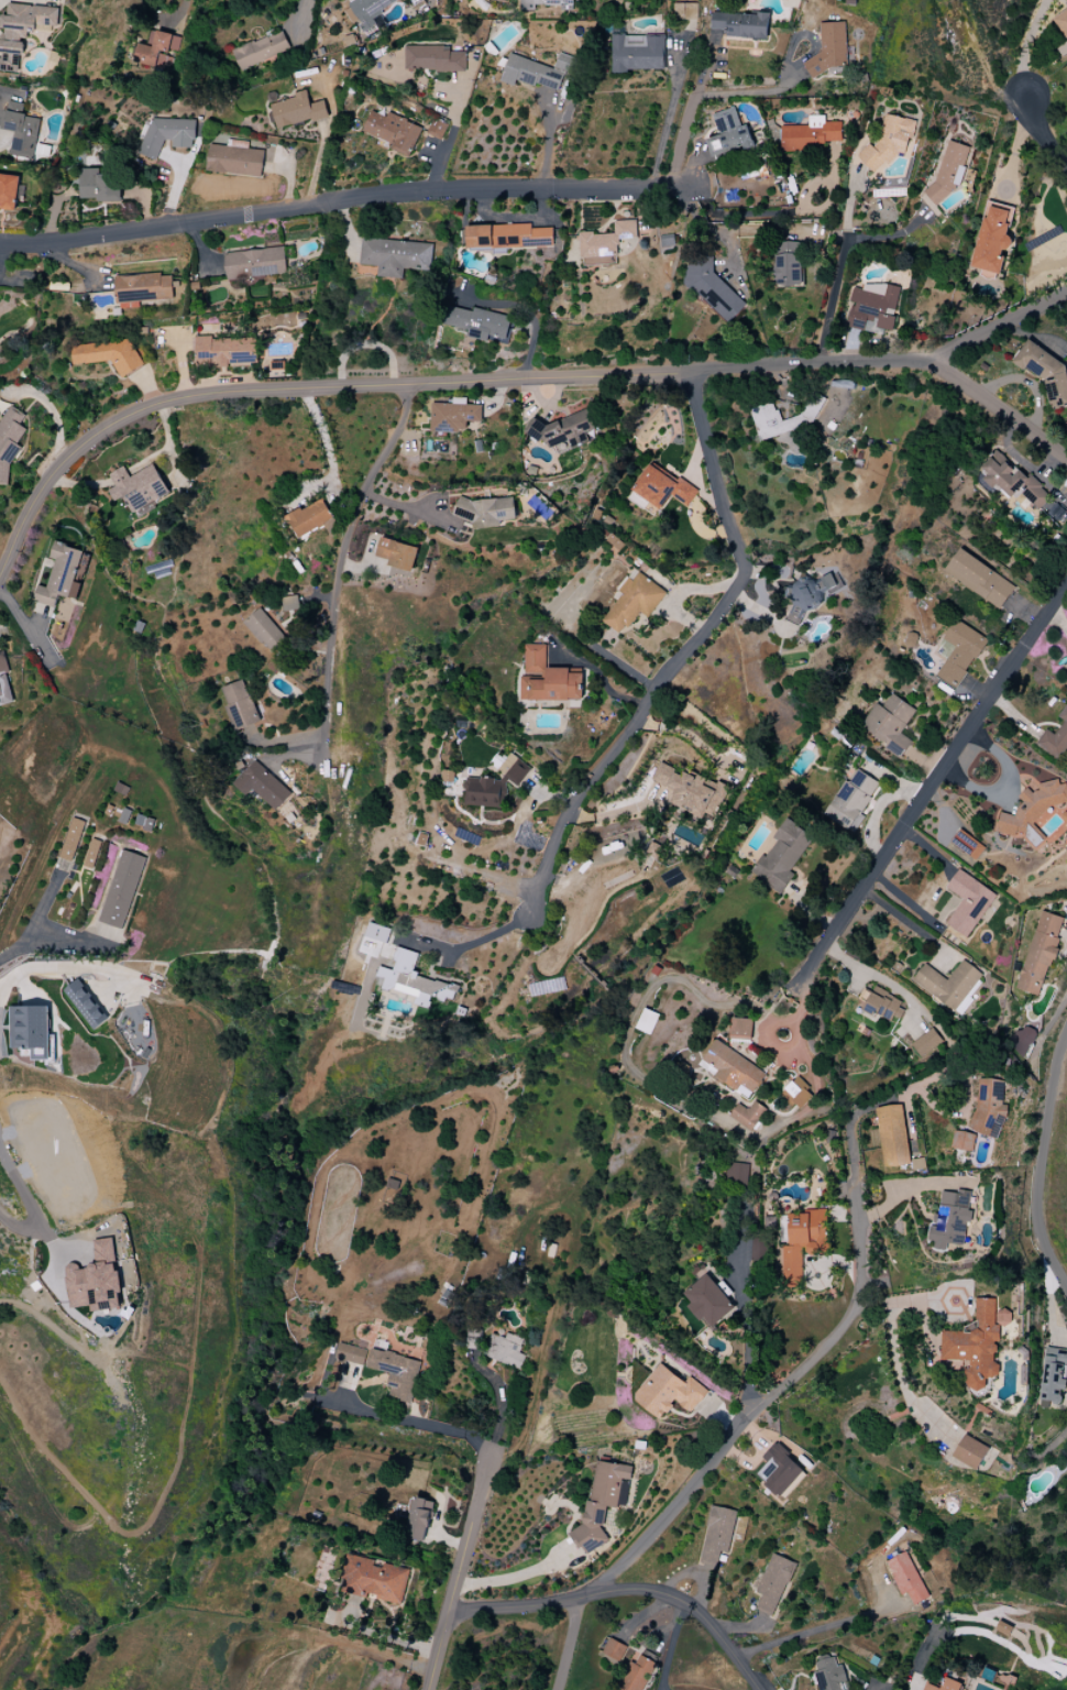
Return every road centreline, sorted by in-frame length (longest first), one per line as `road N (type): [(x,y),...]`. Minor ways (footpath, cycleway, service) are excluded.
road 1 (residential): [(0,573),(54,471),(119,419),(195,398),(897,360),(941,371),(1066,460)]
road 2 (residential): [(0,244),(476,189),(684,189)]
road 3 (residential): [(692,372),(741,582),(563,819),(530,918)]
road 4 (residential): [(1066,582),(795,990)]
road 5 (residential): [(411,386),(393,445),(352,516),(341,559),(322,754)]
road 6 (residential): [(448,1612),(618,1591),(671,1598),(710,1626),(756,1689)]
road 7 (residential): [(1066,1035),(1053,1079),(1040,1201),(1043,1244),(1066,1288)]
road 8 (residential): [(488,1455),(428,1689)]
road 9 (residential): [(1066,295),(941,371)]

